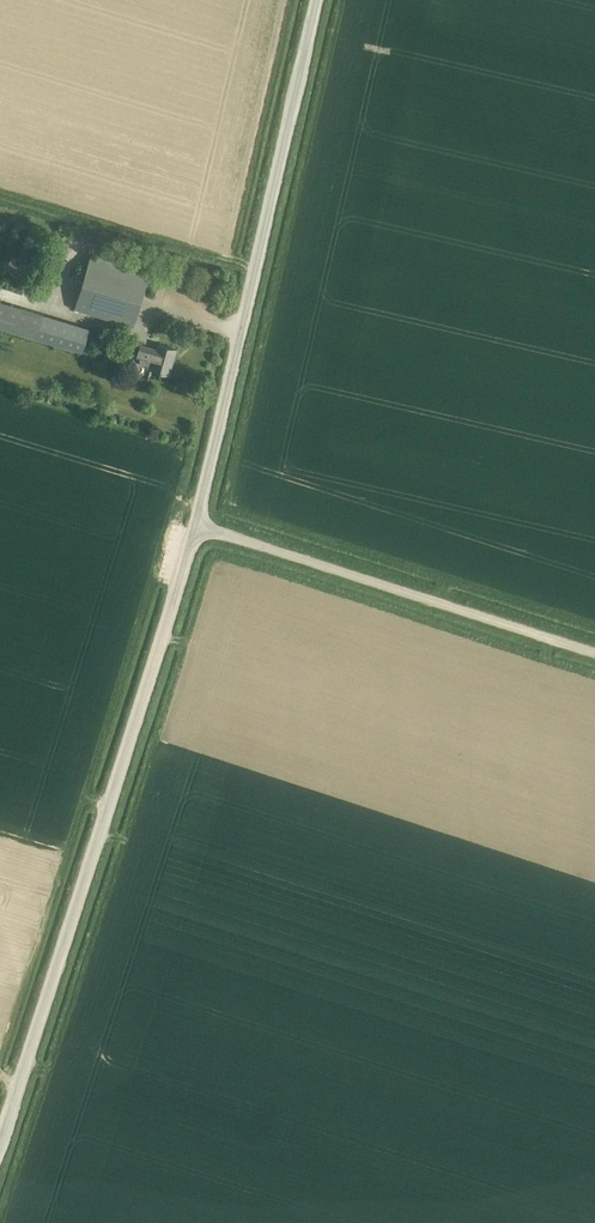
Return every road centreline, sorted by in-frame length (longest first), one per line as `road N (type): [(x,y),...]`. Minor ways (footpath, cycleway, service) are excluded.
road 1 (unclassified): [(0,1148),(200,534)]
road 2 (unclassified): [(200,534),(318,0)]
road 3 (unclassified): [(594,659),(200,534)]

